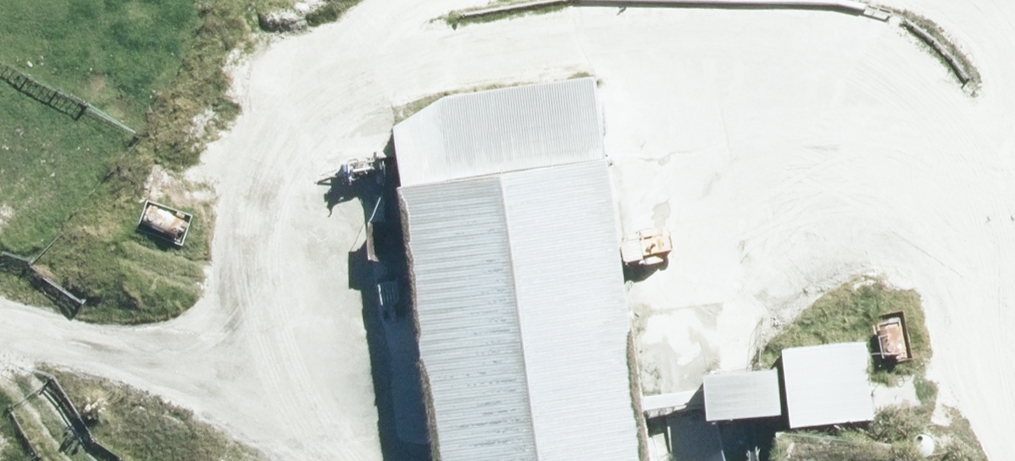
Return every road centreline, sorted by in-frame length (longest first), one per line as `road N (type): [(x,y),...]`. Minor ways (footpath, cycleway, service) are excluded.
road 1 (track): [(959,256),(831,144),(675,80),(444,80),(335,125),(263,197),(245,460)]
road 2 (track): [(0,356),(146,402),(234,460)]
road 3 (track): [(1014,393),(959,256),(1014,181)]

